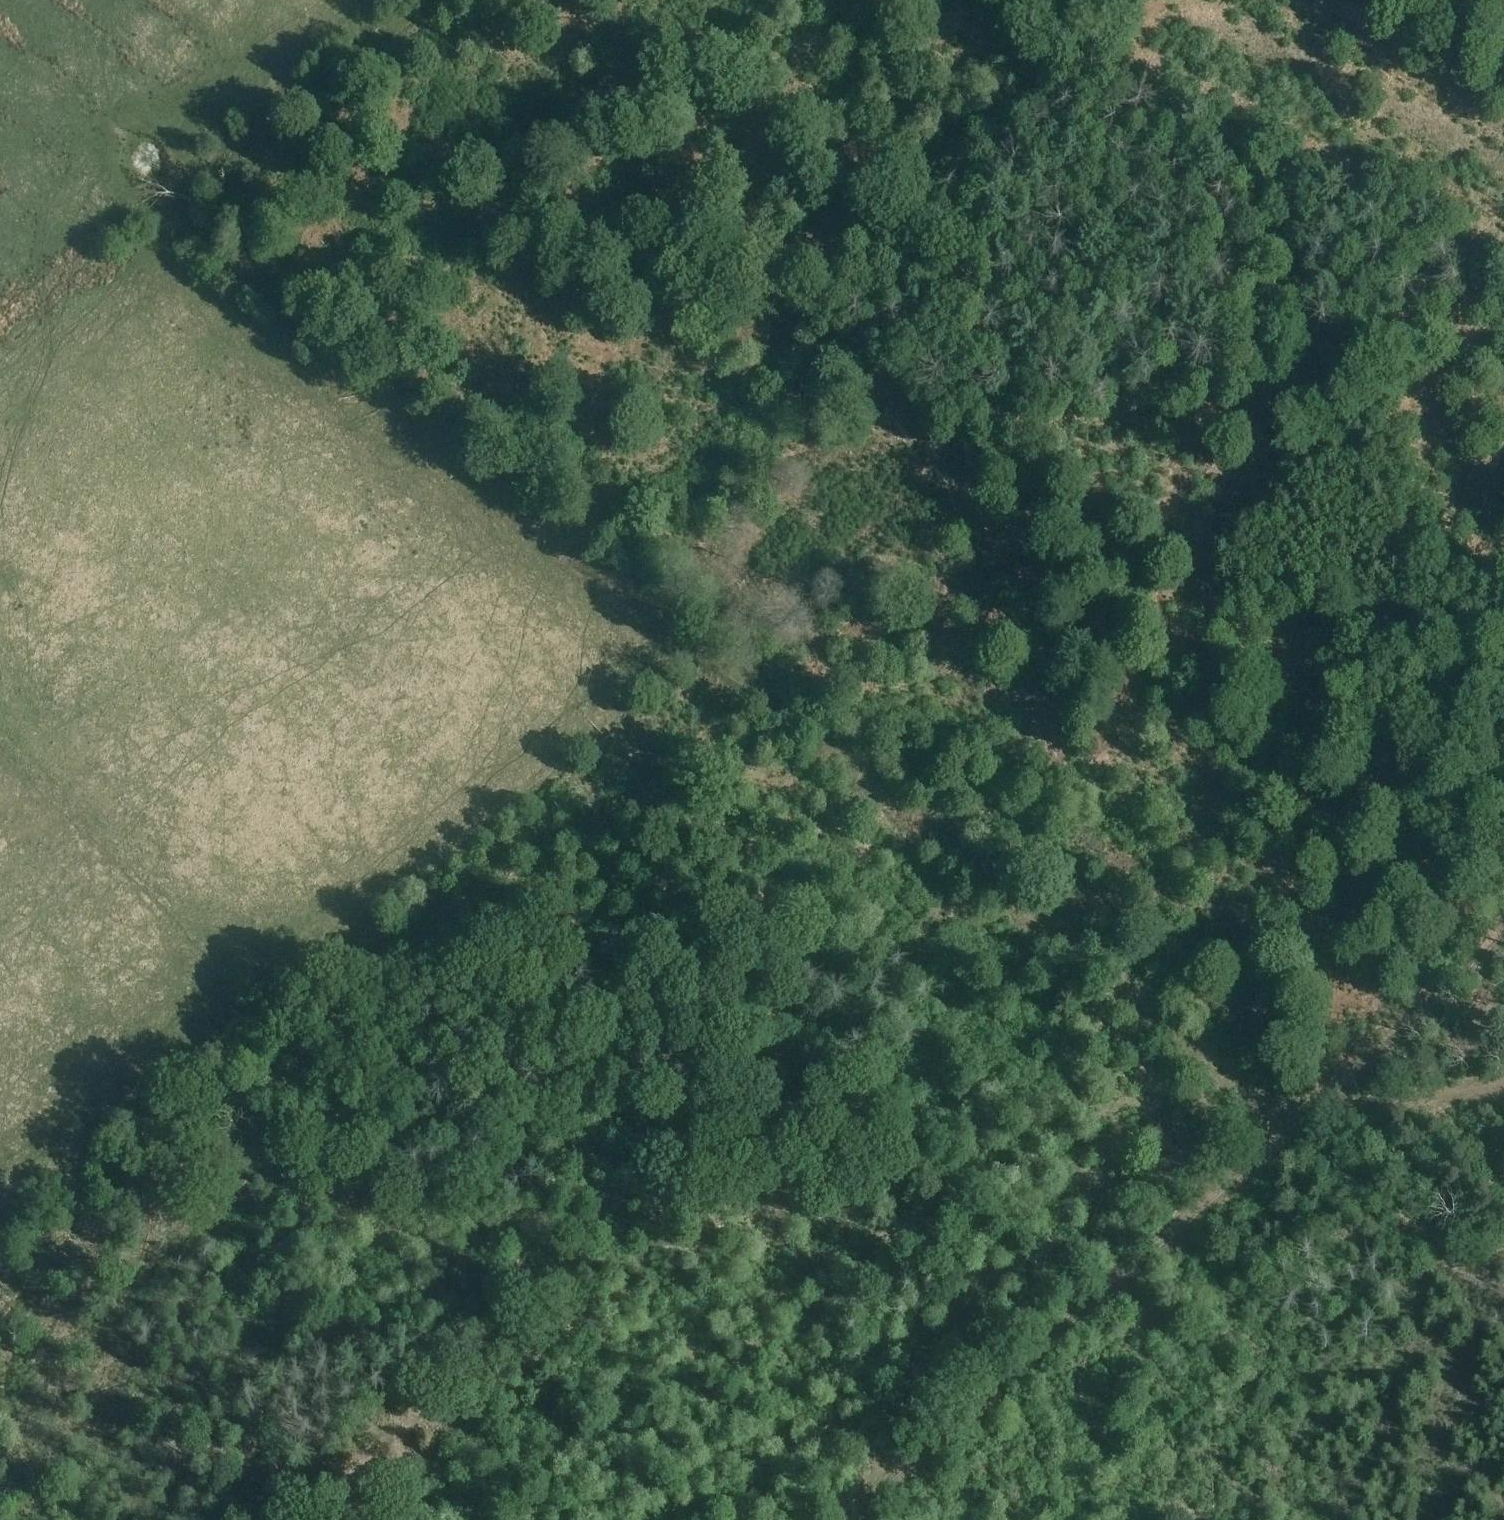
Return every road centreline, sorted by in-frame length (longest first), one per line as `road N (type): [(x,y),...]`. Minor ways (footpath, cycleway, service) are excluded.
road 1 (track): [(847,1519),(1306,1115)]
road 2 (track): [(1306,1115),(1503,1085)]

